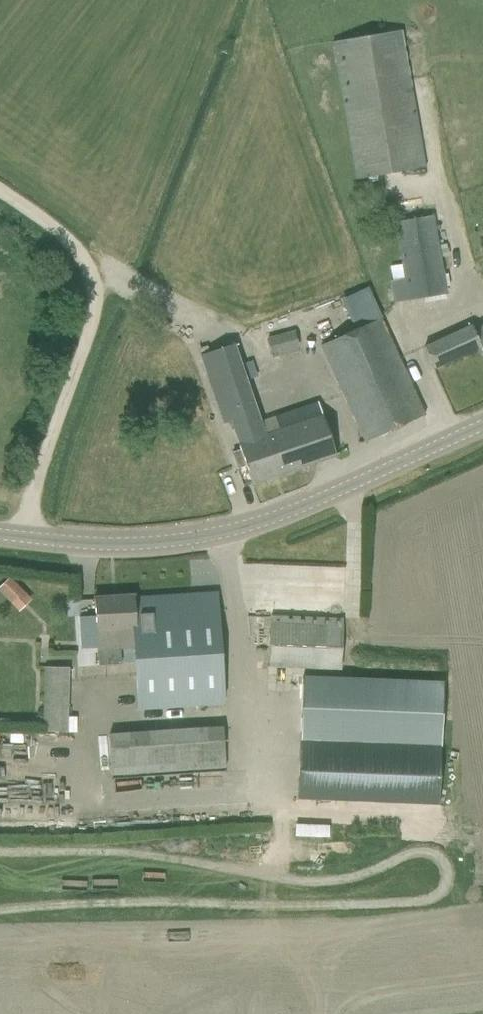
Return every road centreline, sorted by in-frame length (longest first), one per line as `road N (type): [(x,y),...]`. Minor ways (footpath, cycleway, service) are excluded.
road 1 (tertiary): [(0,534),(114,544),(222,532),(292,510),(482,424)]
road 2 (track): [(0,194),(76,251),(92,282),(94,311),(19,536)]

